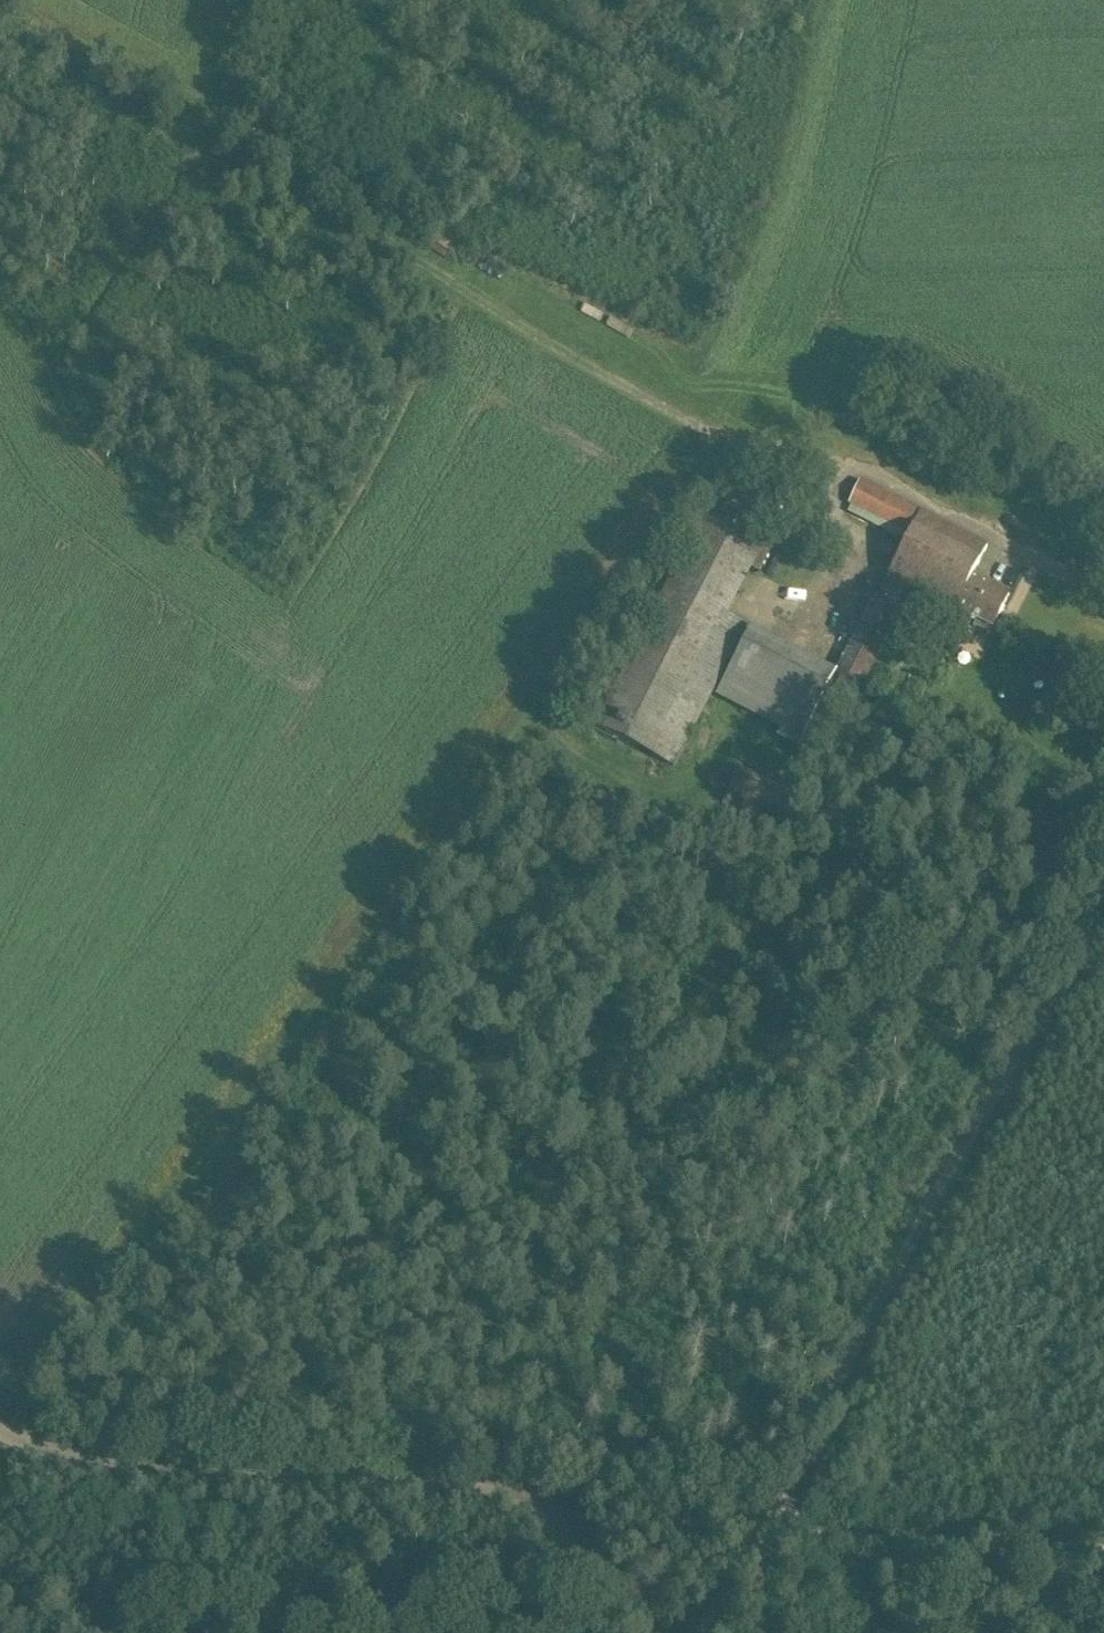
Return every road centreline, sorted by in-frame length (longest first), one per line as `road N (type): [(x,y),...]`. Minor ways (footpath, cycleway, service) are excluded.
road 1 (track): [(864,465),(844,458),(796,462),(725,438),(470,302),(219,129)]
road 2 (track): [(749,1534),(791,1473),(1103,901)]
road 3 (track): [(587,1632),(560,1531),(513,1494),(139,1473),(66,1457),(0,1431)]
road 4 (unclassified): [(700,1632),(749,1534),(1103,1549)]

